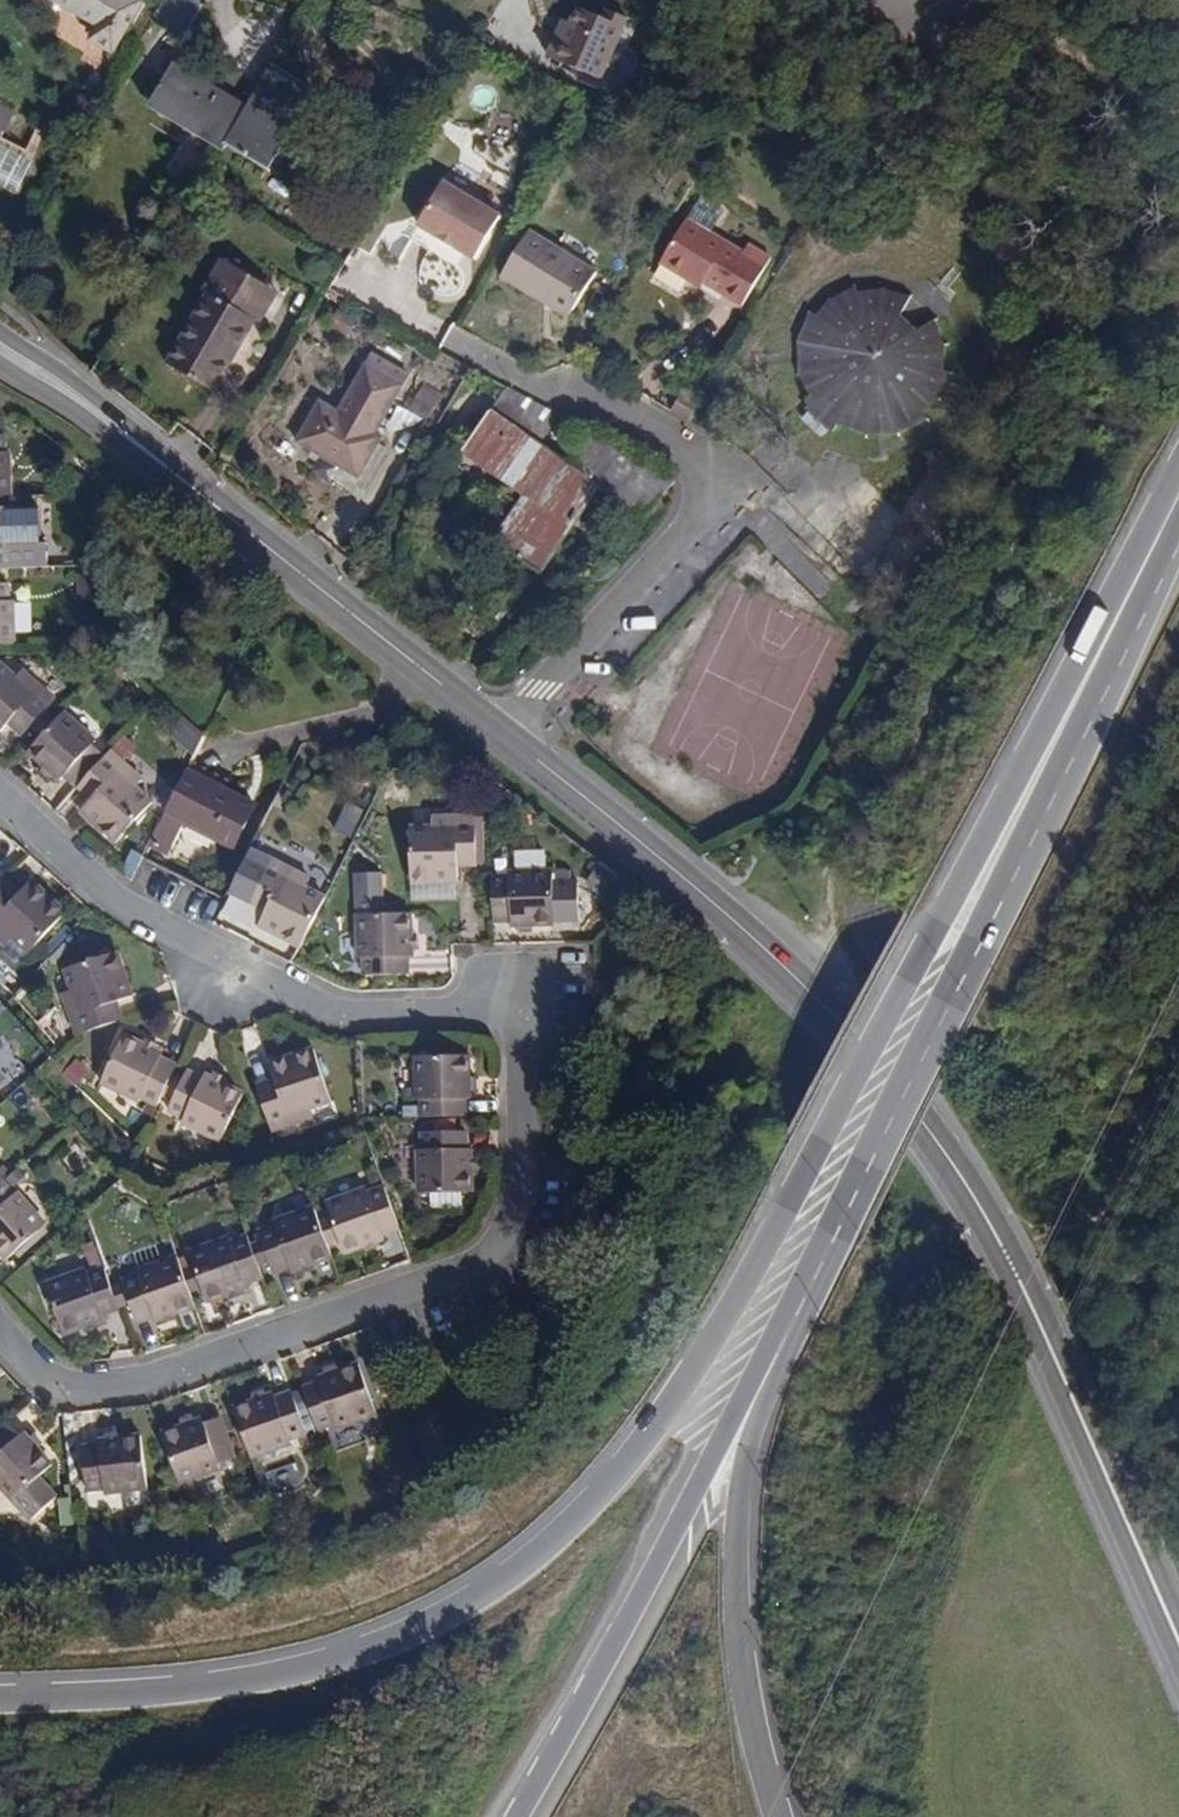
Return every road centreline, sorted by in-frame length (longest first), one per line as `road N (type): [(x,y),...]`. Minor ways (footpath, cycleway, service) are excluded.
road 1 (residential): [(0,793),(108,897),(349,1021),(506,1012),(529,1023),(534,1077),(534,1181),(524,1233),(480,1279),(157,1384),(98,1390),(52,1383),(0,1329)]
road 2 (secondary): [(1178,1641),(991,1224),(947,1155),(828,1014),(700,894),(503,732)]
road 3 (secondary): [(810,1163),(695,1366),(641,1445),(549,1543),(489,1588),(359,1651),(287,1671),(143,1693),(0,1696)]
road 4 (secondary): [(794,1315),(1178,525)]
road 5 (secondary): [(1178,498),(810,1163)]
road 6 (secondary): [(503,732),(88,406),(0,347)]
road 7 (secondary): [(504,1816),(794,1315)]
road 8 (residential): [(568,377),(742,486),(503,732)]
road 9 (secondary): [(780,1816),(747,1688),(739,1583),(751,1450),(794,1315)]

